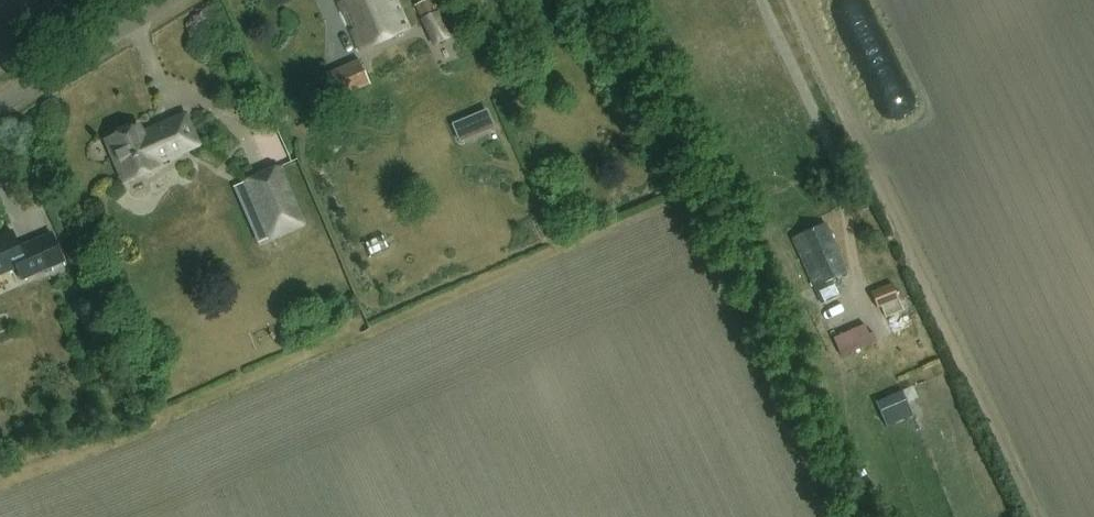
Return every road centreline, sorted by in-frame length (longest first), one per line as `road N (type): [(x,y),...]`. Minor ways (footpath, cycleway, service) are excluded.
road 1 (unclassified): [(1021,516),(768,0)]
road 2 (unclassified): [(0,104),(173,0)]

